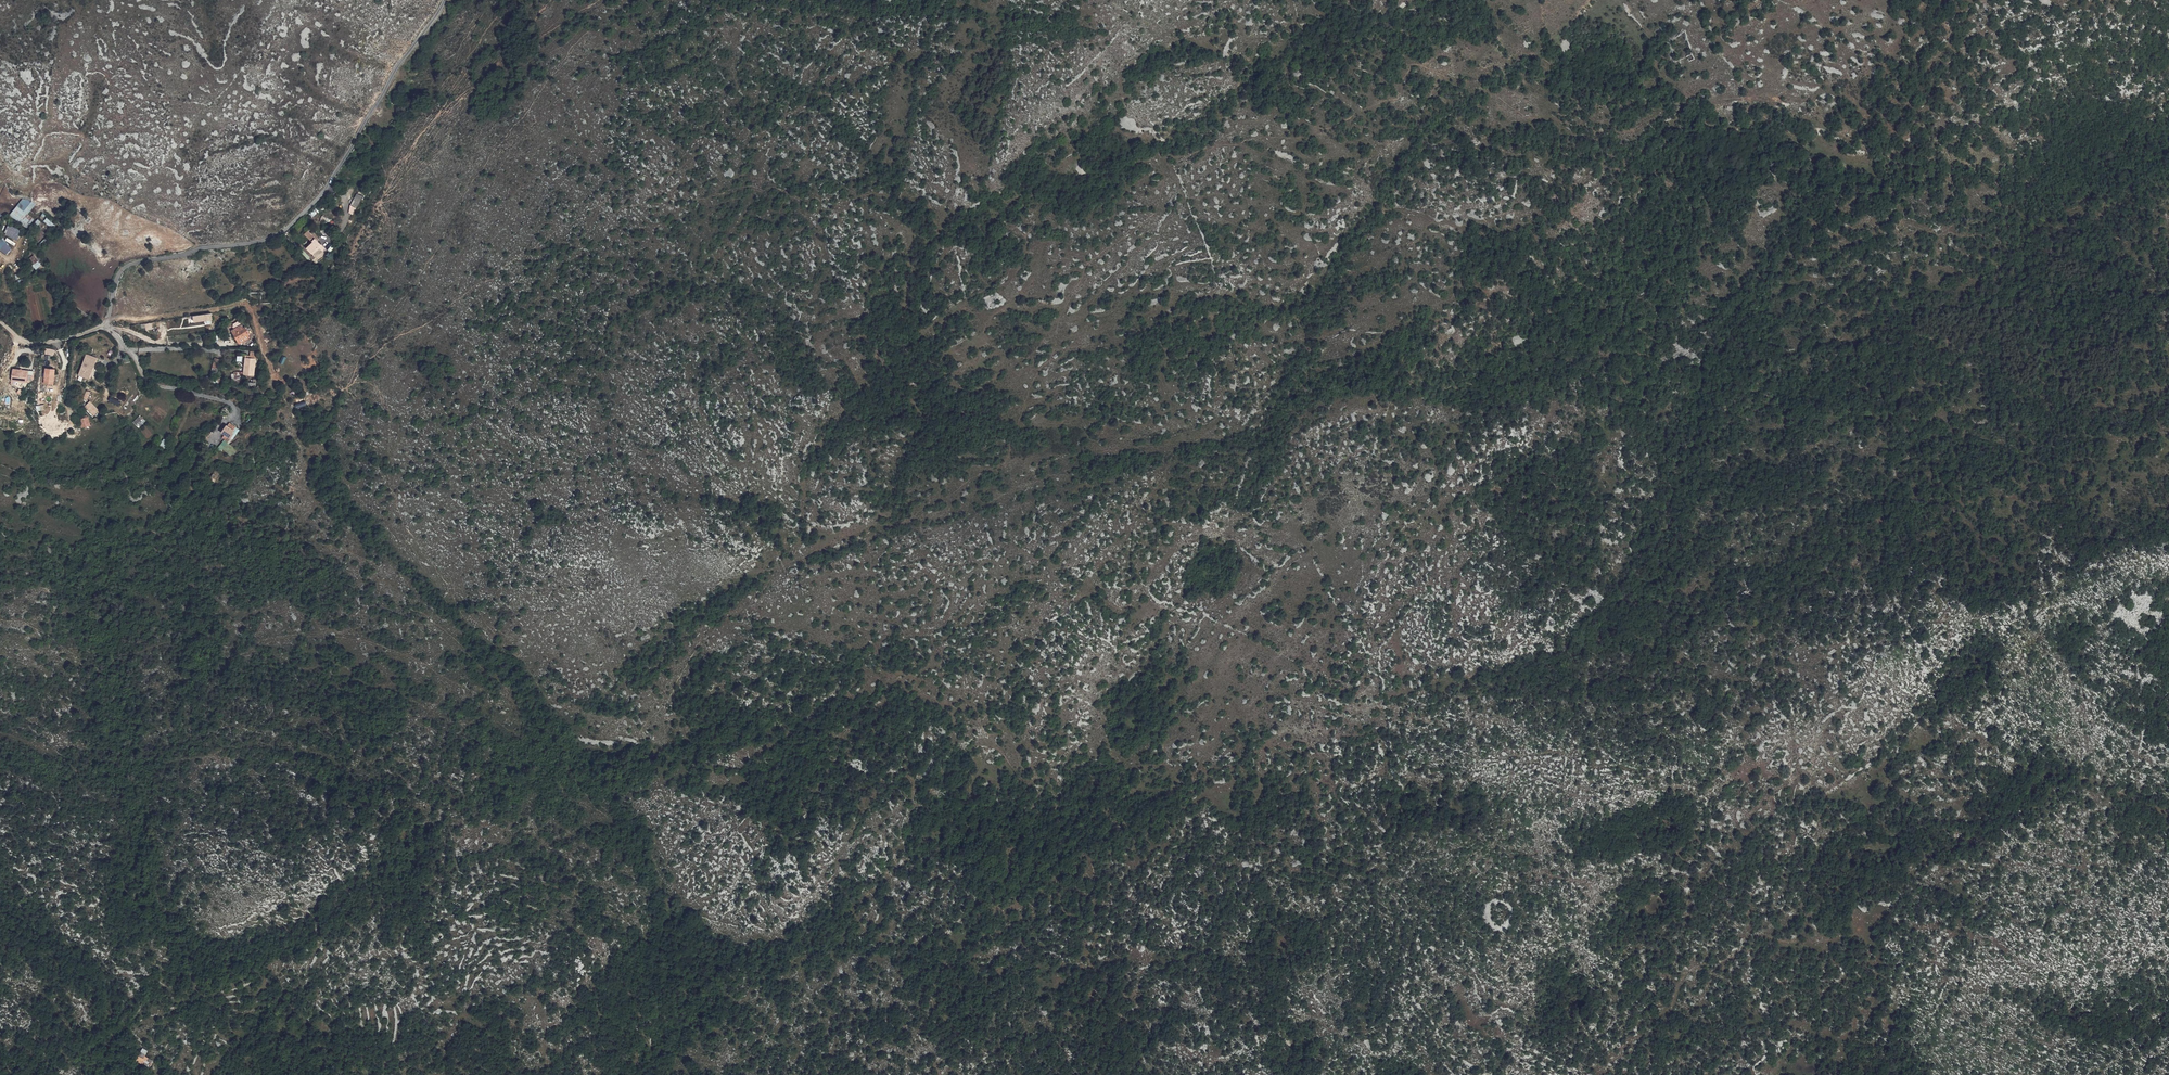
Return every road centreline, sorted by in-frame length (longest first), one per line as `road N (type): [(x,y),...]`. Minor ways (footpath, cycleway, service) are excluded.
road 1 (unclassified): [(104,327),(118,275),(130,264),(261,242),(294,223),(334,180),(447,0)]
road 2 (residential): [(104,327),(137,360),(146,382),(231,404),(235,419),(214,437)]

